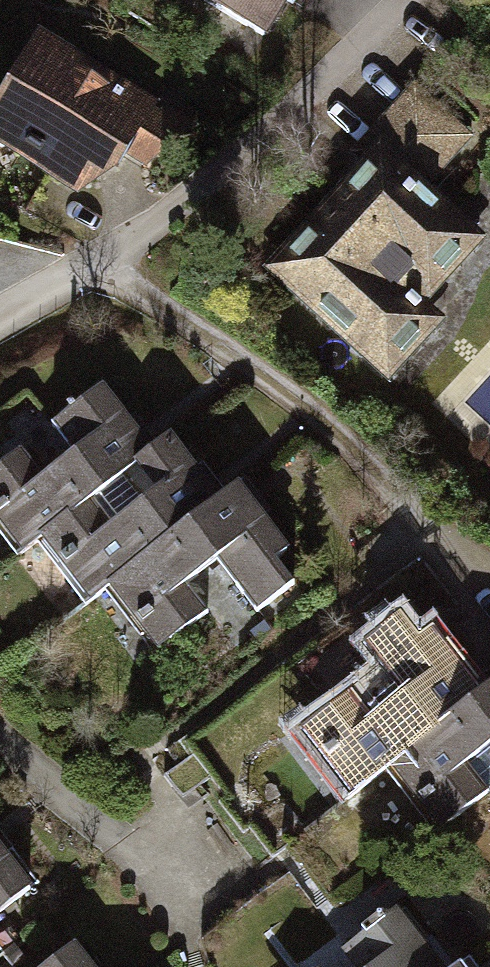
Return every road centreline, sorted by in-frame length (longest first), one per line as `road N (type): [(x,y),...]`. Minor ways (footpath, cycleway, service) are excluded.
road 1 (track): [(93,263),(315,422),(454,555)]
road 2 (residential): [(0,724),(178,884)]

